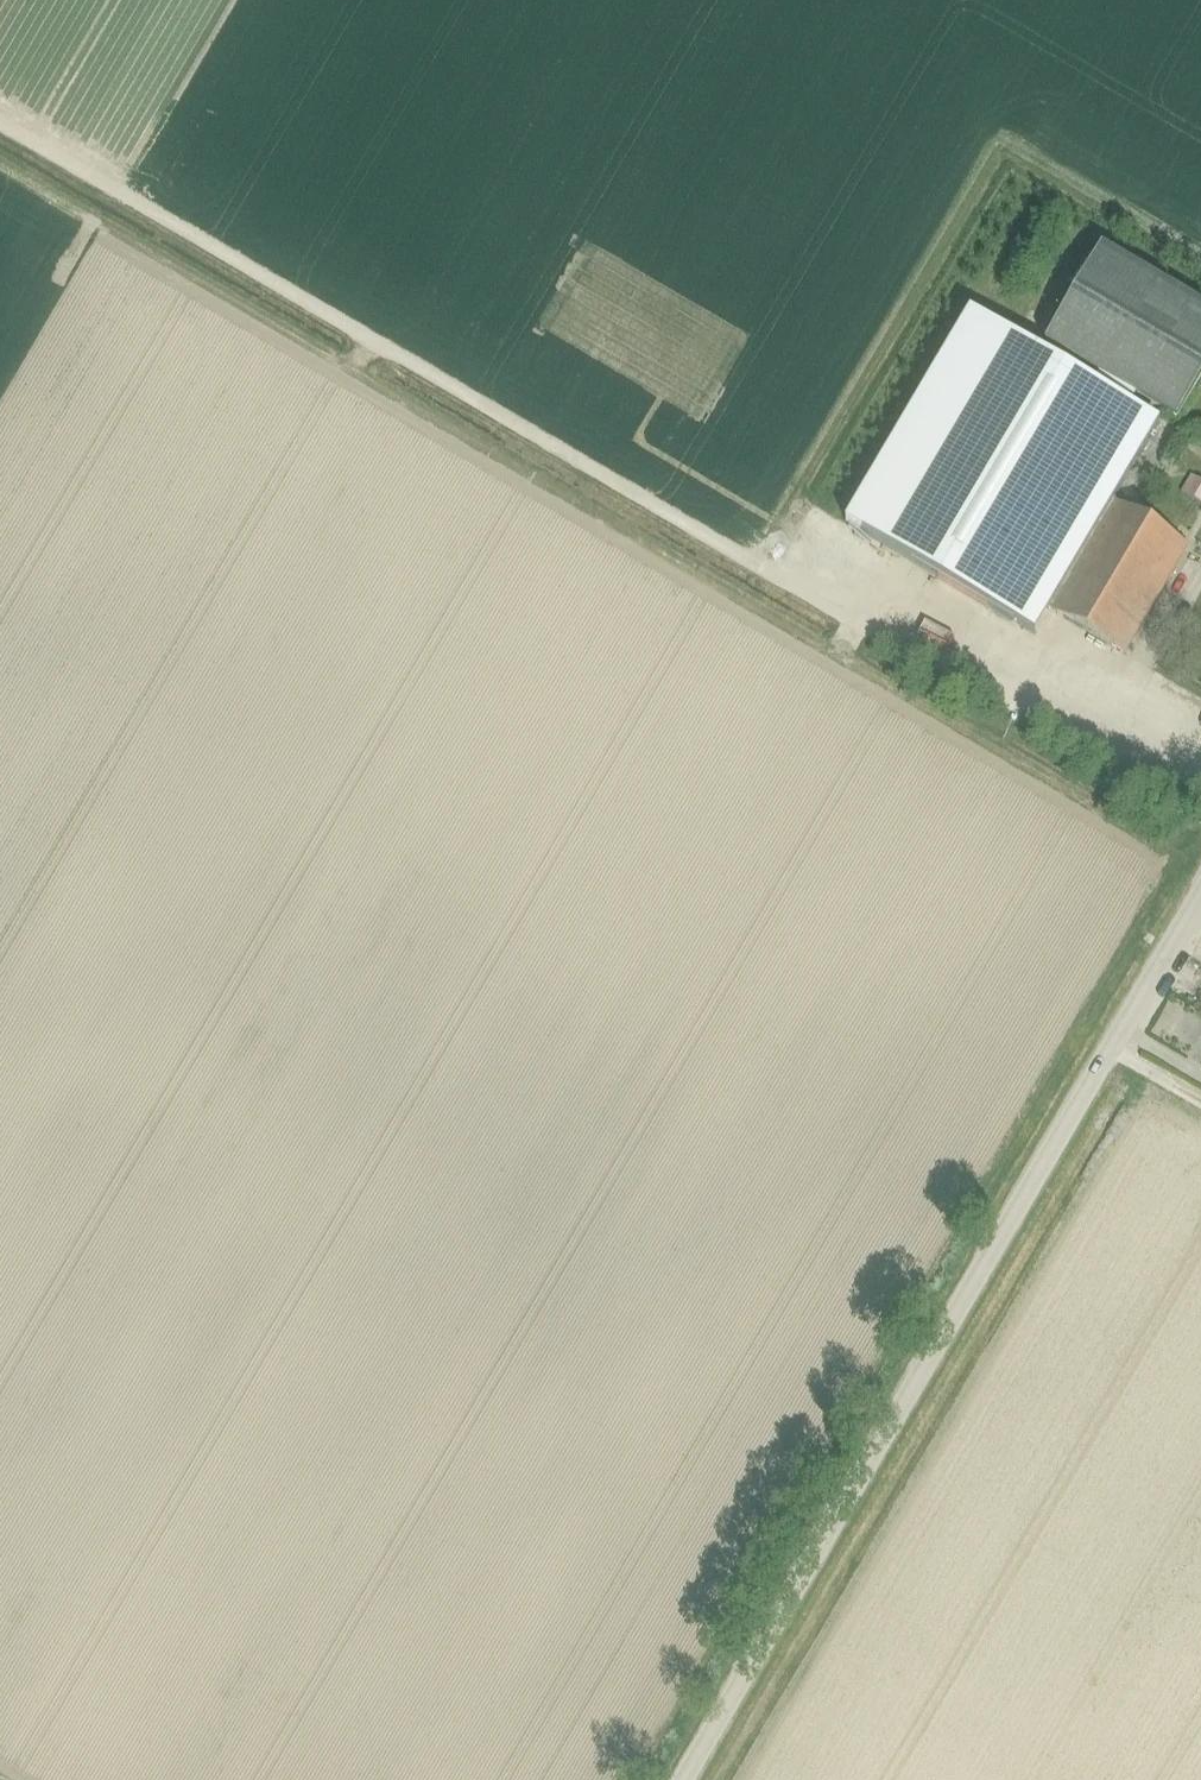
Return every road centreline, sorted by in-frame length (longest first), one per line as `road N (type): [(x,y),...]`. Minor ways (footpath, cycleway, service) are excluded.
road 1 (unclassified): [(681,1779),(1200,891)]

